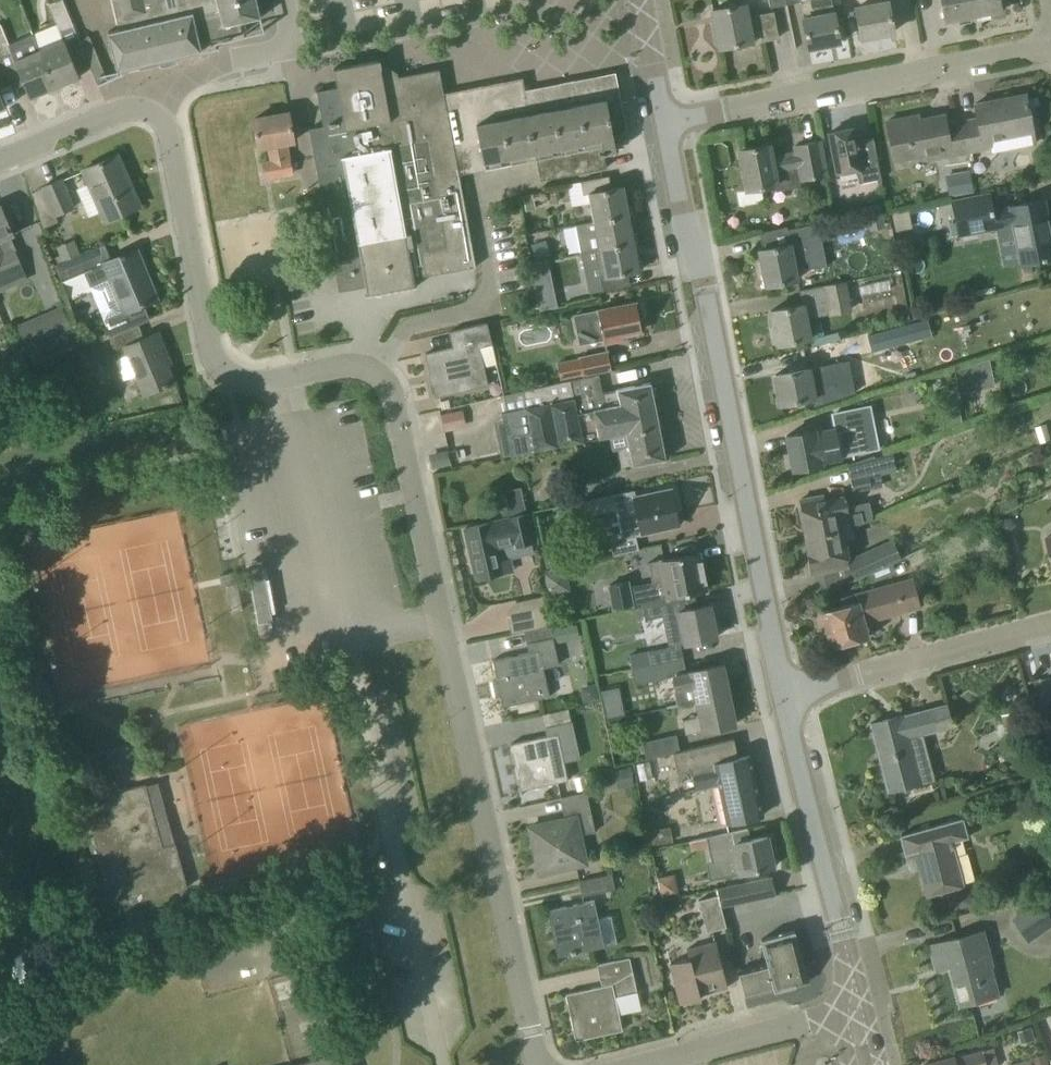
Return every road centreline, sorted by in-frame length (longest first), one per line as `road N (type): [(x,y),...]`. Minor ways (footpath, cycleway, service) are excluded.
road 1 (residential): [(442,624),(396,399),(381,375),(357,365),(238,386),(217,369),(175,137),(149,113)]
road 2 (secondary): [(782,694),(668,124)]
road 3 (residential): [(542,1064),(442,624)]
road 4 (residential): [(442,1064),(351,642)]
road 5 (secondary): [(855,1008),(782,694)]
road 6 (residential): [(782,694),(1050,624)]
road 7 (residential): [(668,124),(921,73)]
road 8 (residential): [(626,1064),(855,1008)]
road 9 (residential): [(276,0),(287,57),(176,87),(149,113)]
road 10 (residential): [(149,113),(119,113),(0,161)]
road 11 (residential): [(921,73),(1050,48)]
road 12 (secondary): [(668,124),(642,0)]

